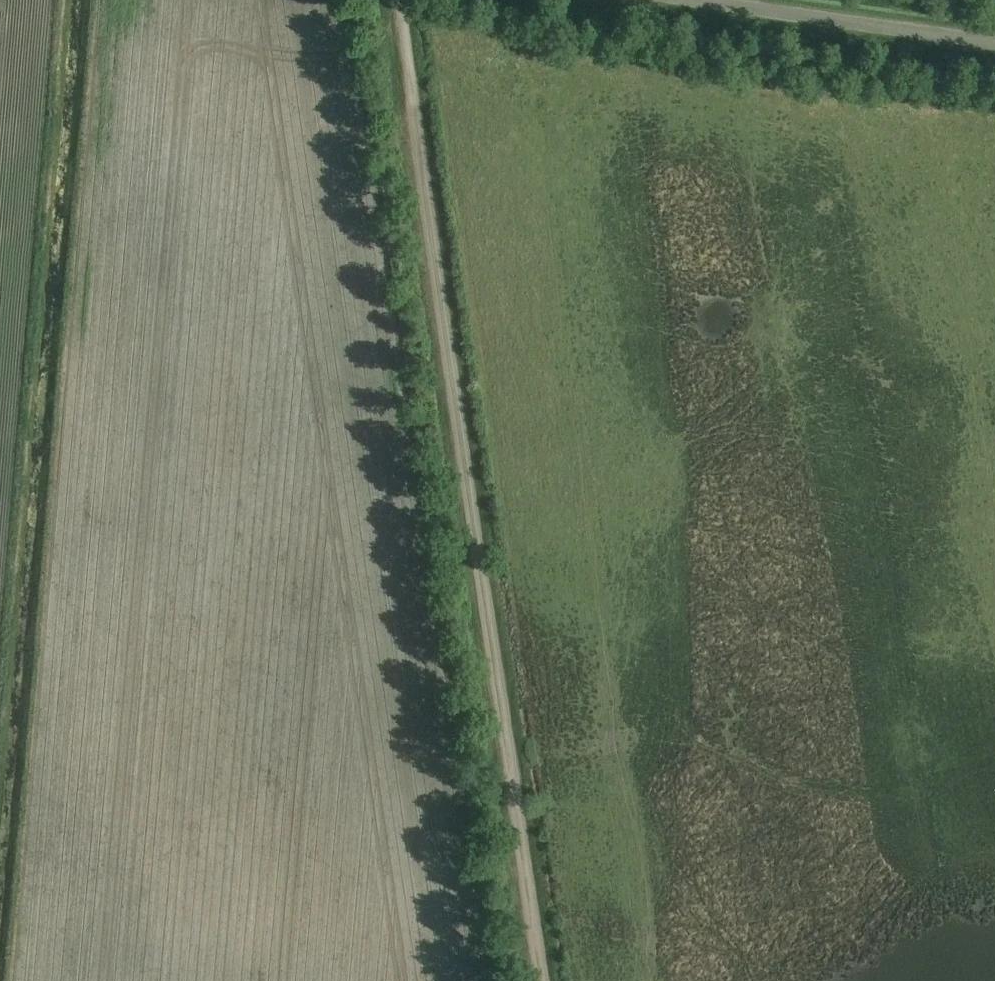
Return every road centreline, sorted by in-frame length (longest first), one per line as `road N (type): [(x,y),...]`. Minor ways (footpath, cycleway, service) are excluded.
road 1 (track): [(401,0),(544,980)]
road 2 (unclassified): [(702,0),(994,42)]

